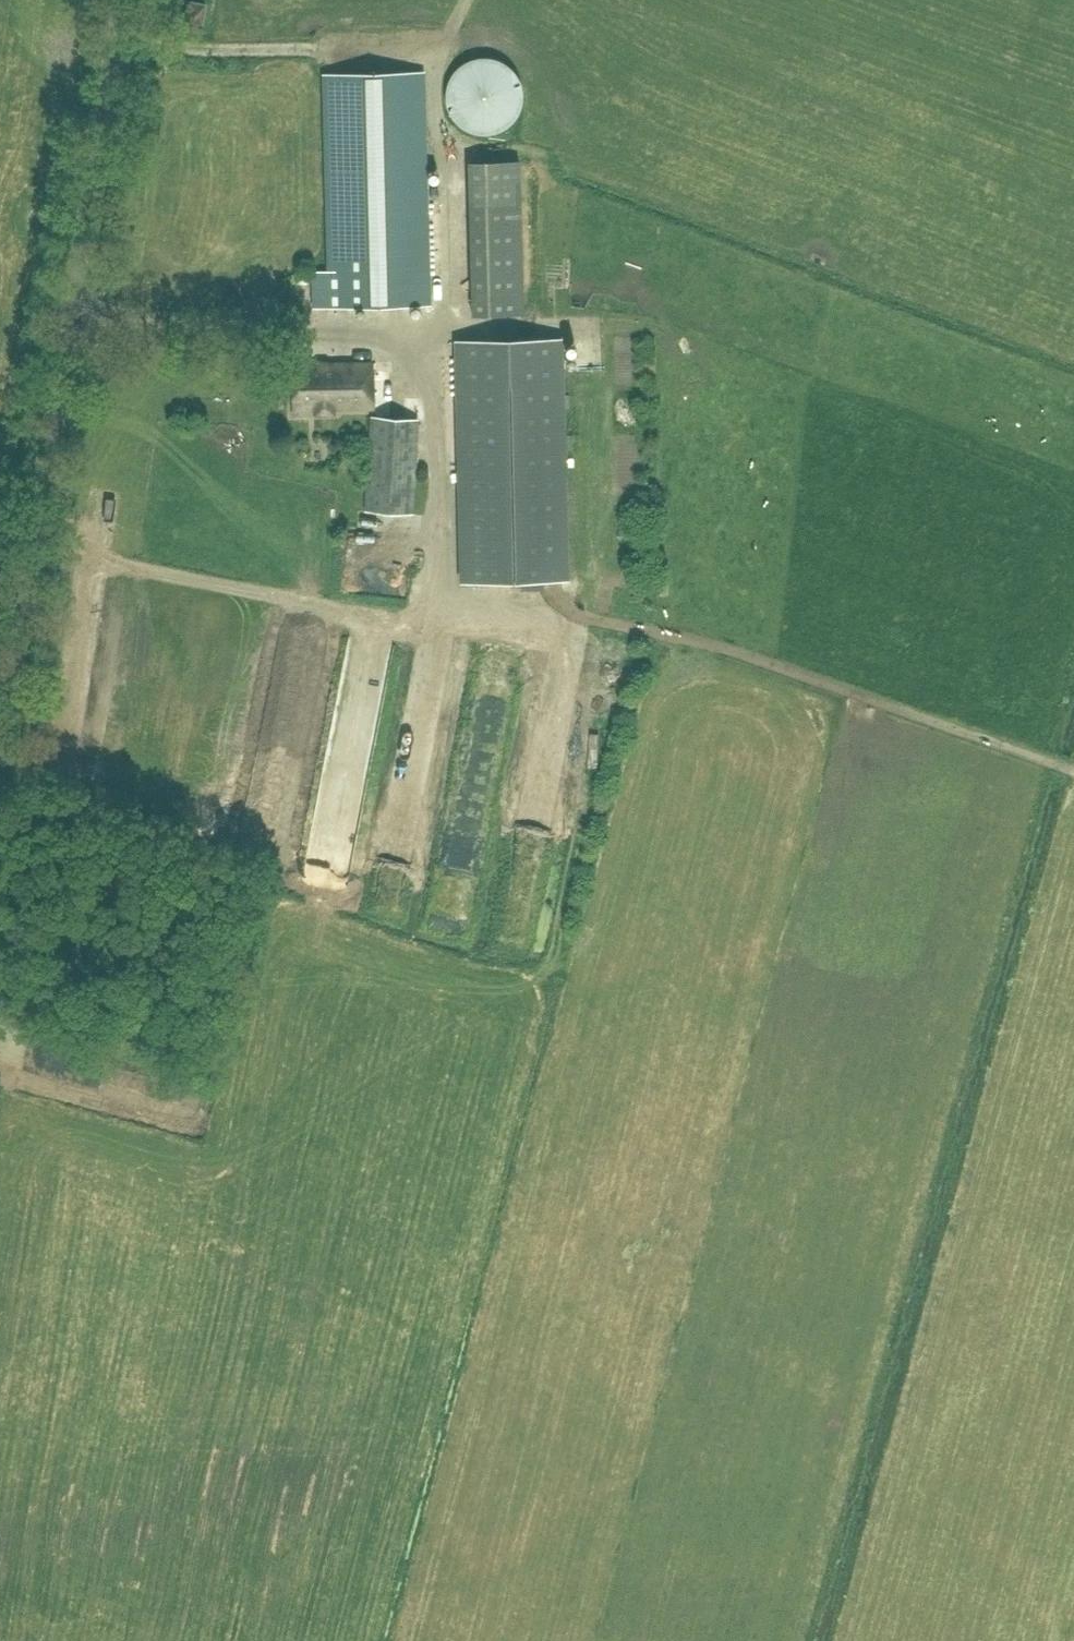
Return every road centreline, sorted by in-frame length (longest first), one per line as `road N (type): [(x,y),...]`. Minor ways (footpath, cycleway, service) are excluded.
road 1 (tertiary): [(0,728),(121,0)]
road 2 (track): [(577,617),(695,638),(1073,768)]

